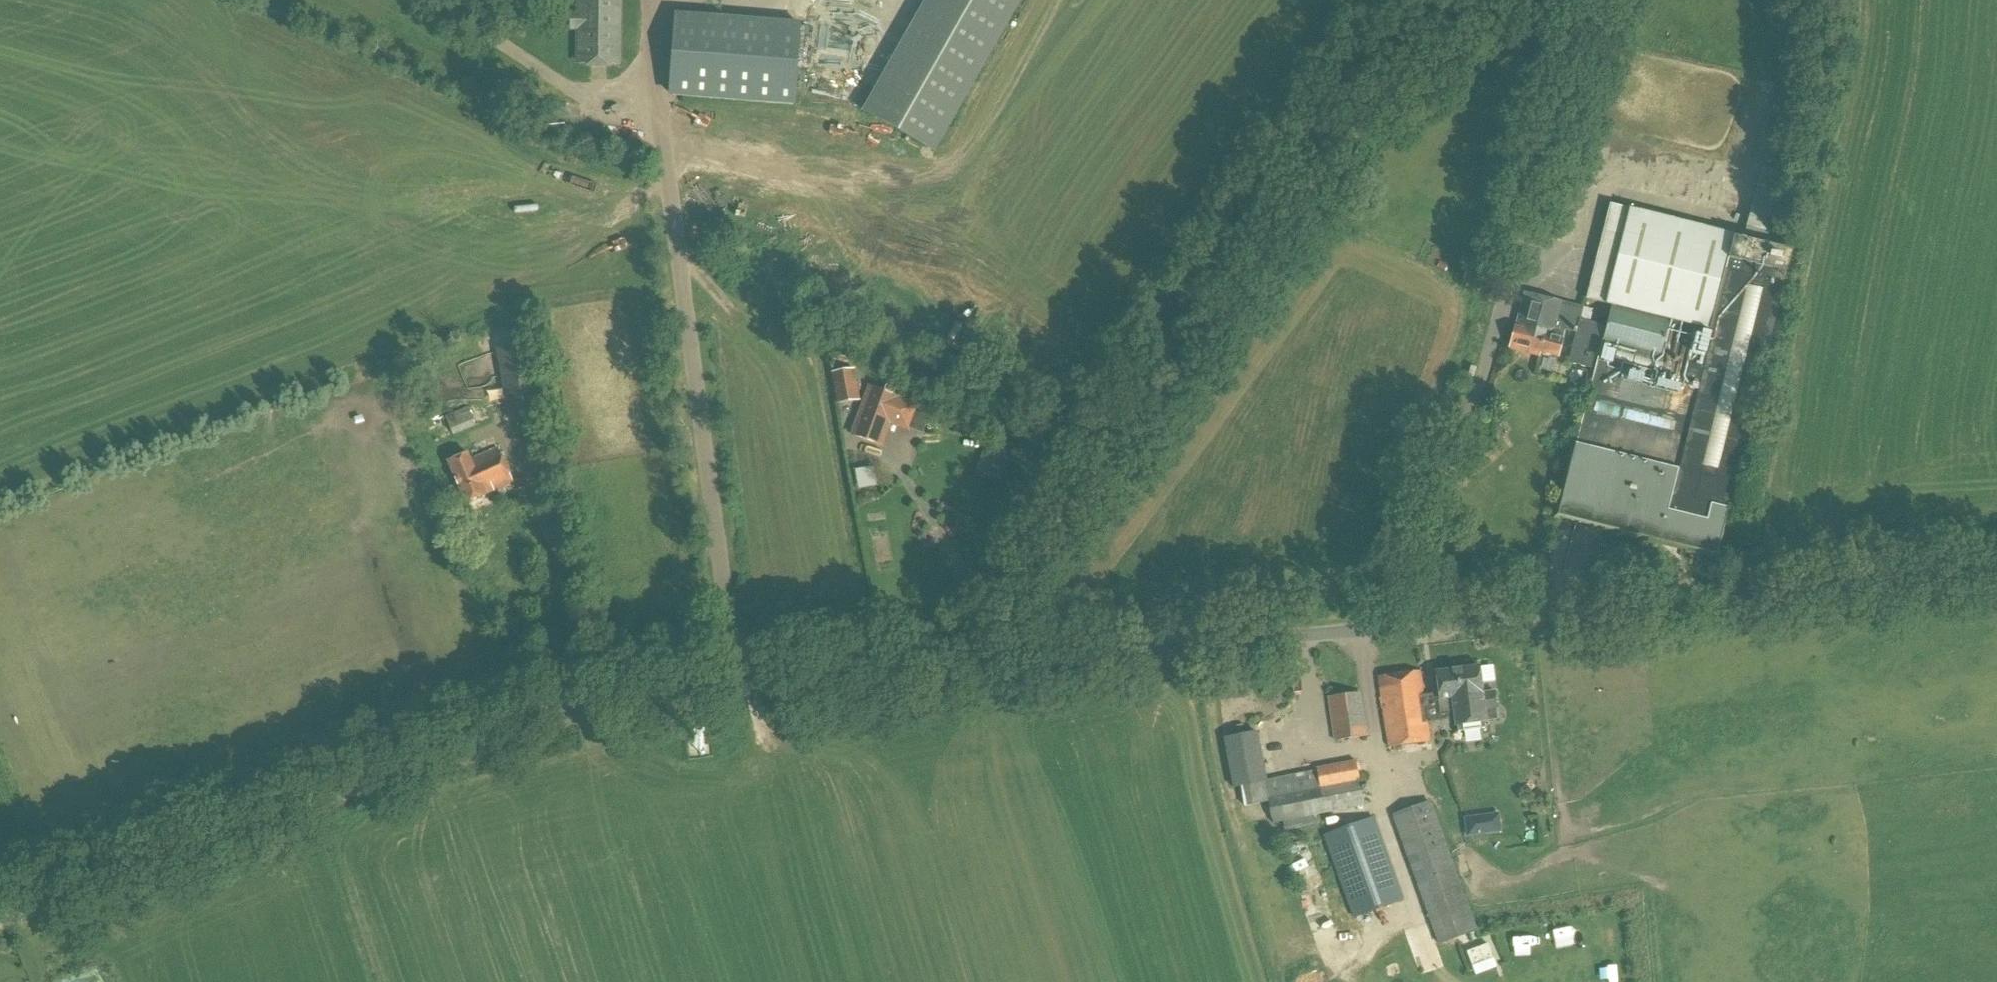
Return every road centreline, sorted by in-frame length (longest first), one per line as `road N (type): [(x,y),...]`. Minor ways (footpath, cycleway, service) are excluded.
road 1 (unclassified): [(0,919),(543,717),(738,687),(980,666)]
road 2 (unclassified): [(980,666),(988,624),(1458,0)]
road 3 (unclassified): [(1996,571),(1414,624)]
road 4 (unclassified): [(1414,624),(1431,537),(1557,100)]
road 5 (unclassified): [(1414,624),(980,666)]

